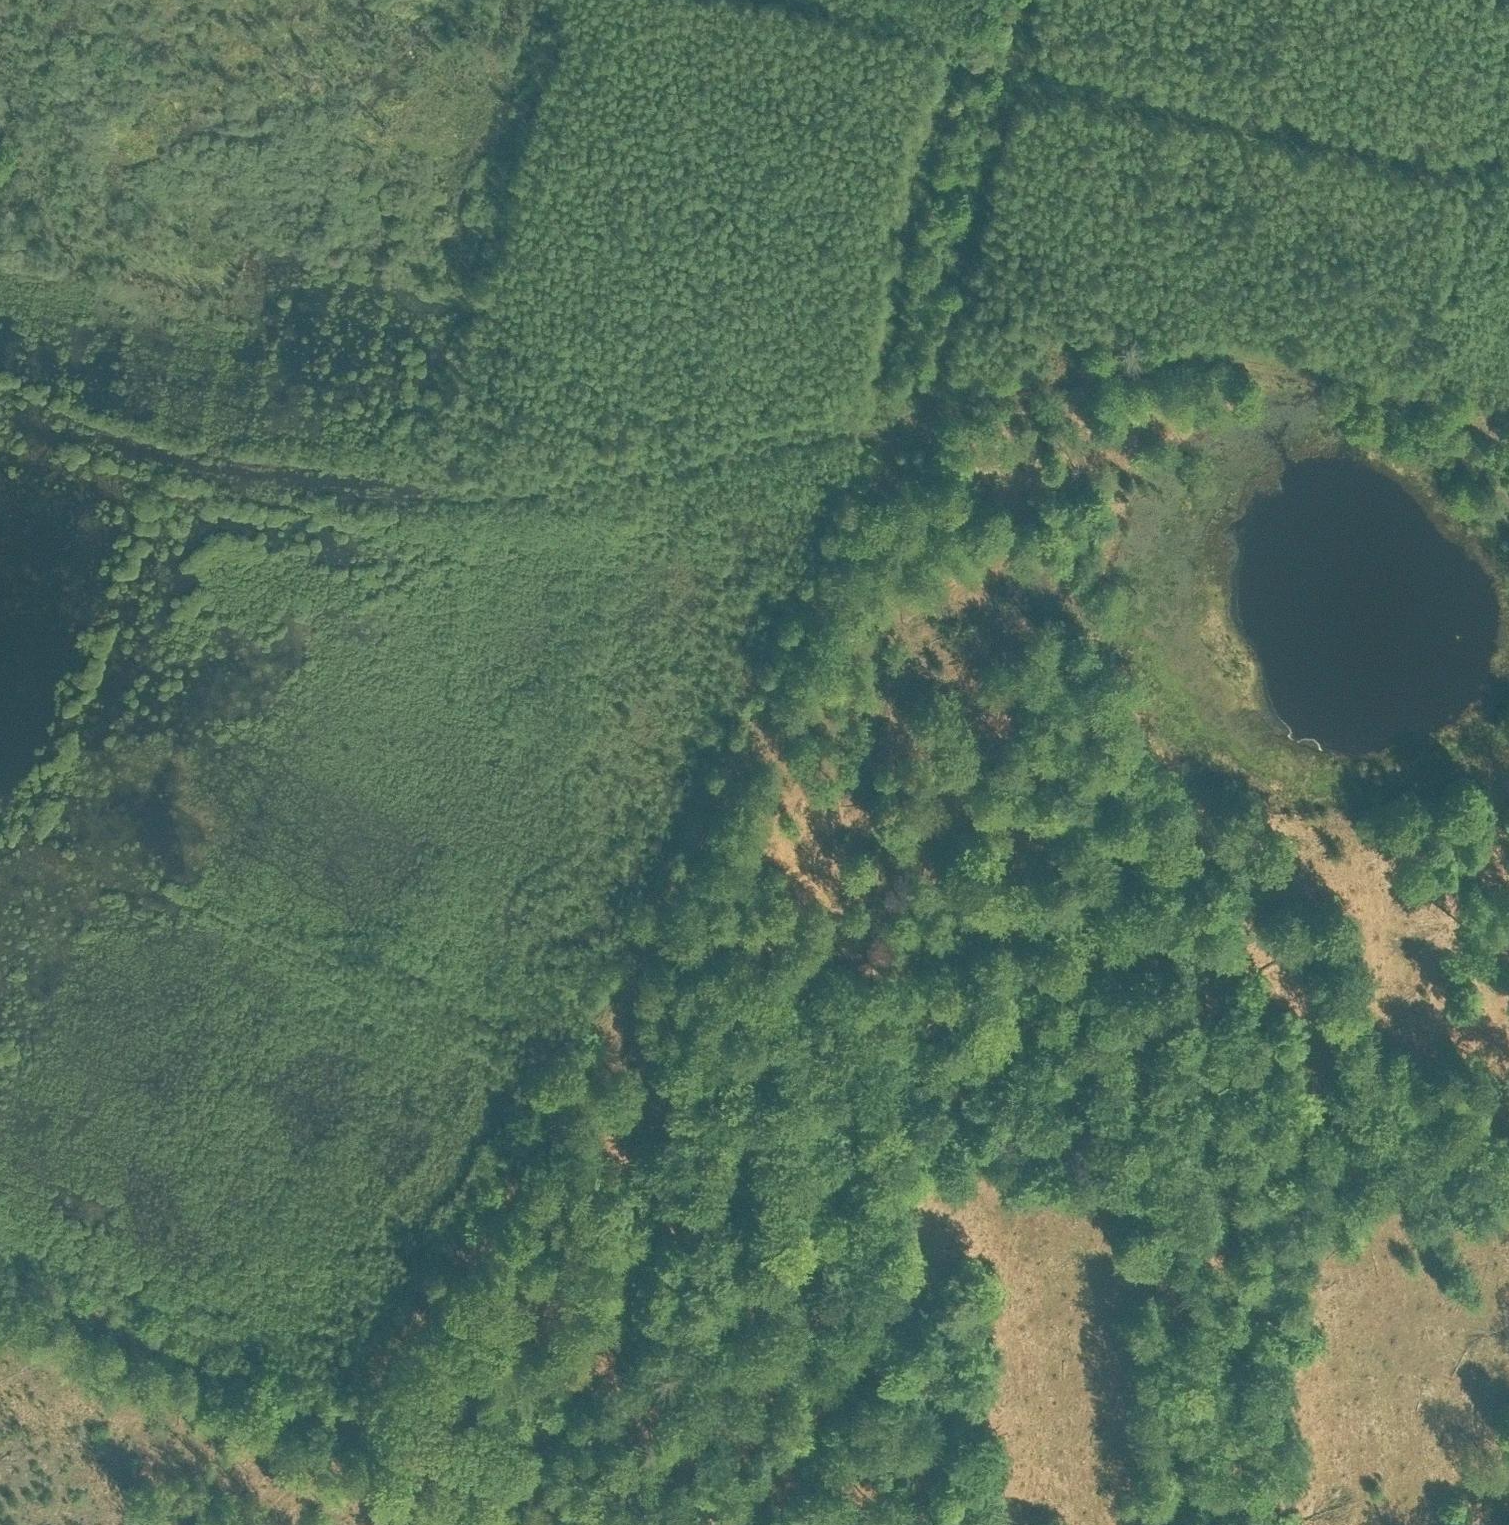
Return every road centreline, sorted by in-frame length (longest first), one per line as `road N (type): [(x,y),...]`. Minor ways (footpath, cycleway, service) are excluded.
road 1 (track): [(255,1524),(380,1394),(494,1219),(689,878),(917,412),(1045,377),(1173,360),(1289,364),(1361,380),(1508,447)]
road 2 (track): [(349,1425),(680,1524)]

